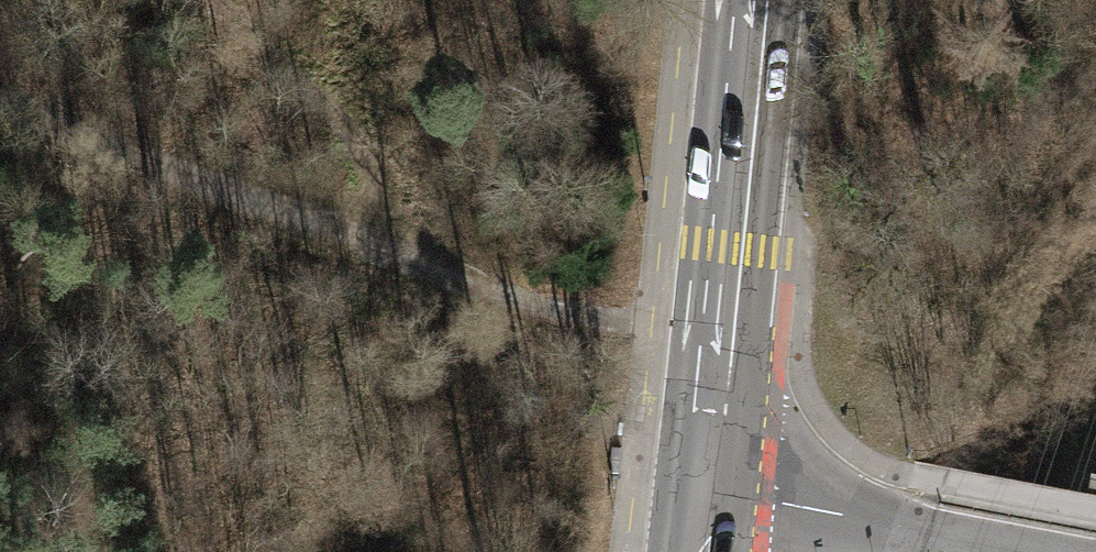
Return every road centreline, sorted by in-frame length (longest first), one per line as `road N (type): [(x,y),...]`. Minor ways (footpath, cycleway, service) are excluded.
road 1 (track): [(0,91),(361,220),(527,350),(718,386)]
road 2 (primary): [(755,0),(704,493)]
road 3 (tertiary): [(704,493),(1005,551)]
road 4 (track): [(361,220),(352,0)]

